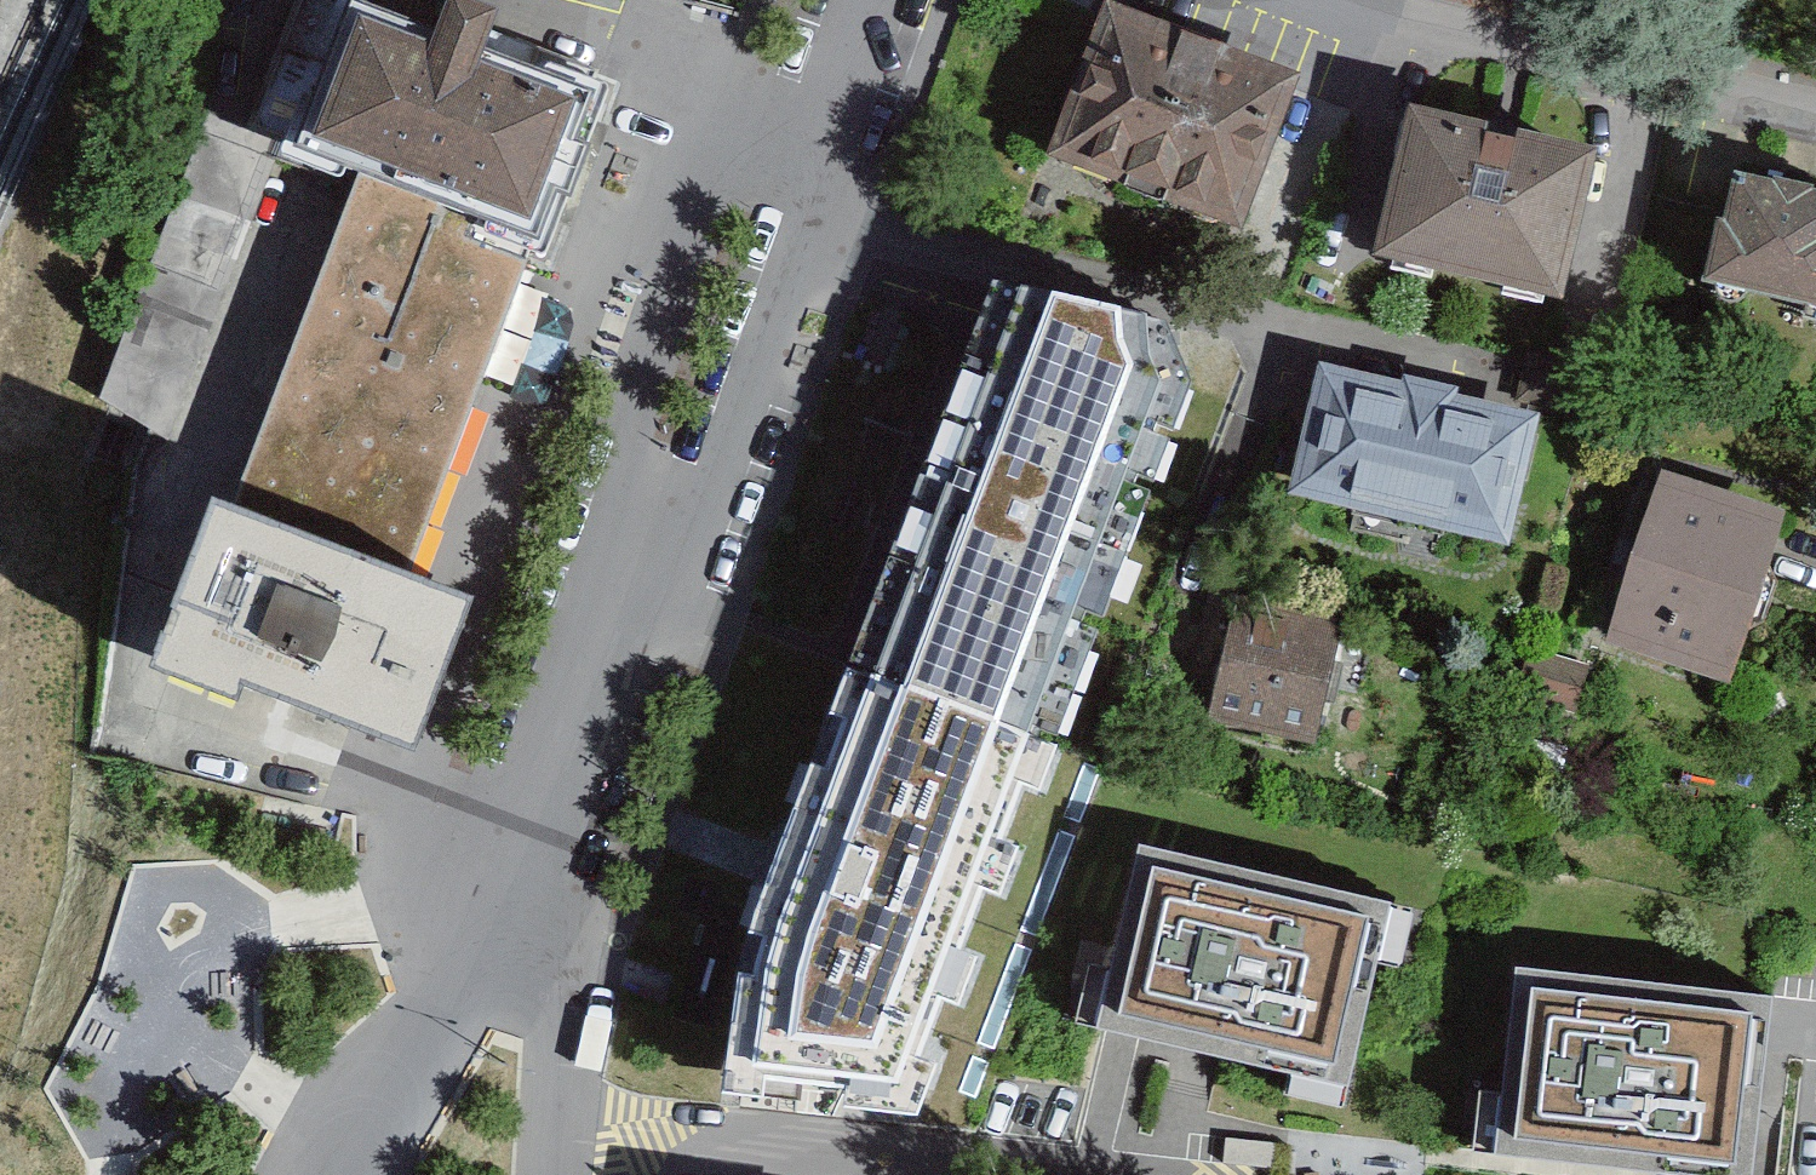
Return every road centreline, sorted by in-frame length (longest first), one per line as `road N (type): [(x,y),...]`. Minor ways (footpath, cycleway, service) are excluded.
road 1 (primary): [(0,877),(38,596),(36,459),(21,325),(0,232)]
road 2 (residential): [(839,93),(723,161),(627,434),(646,523)]
road 3 (residential): [(646,523),(723,467),(818,195),(839,93)]
road 4 (residential): [(1353,0),(1562,73),(1815,122)]
road 5 (residential): [(972,1174),(558,1137)]
road 6 (residential): [(376,1174),(465,1027),(533,835)]
road 7 (residential): [(533,835),(646,523)]
road 8 (residential): [(558,1137),(571,933),(533,835)]

